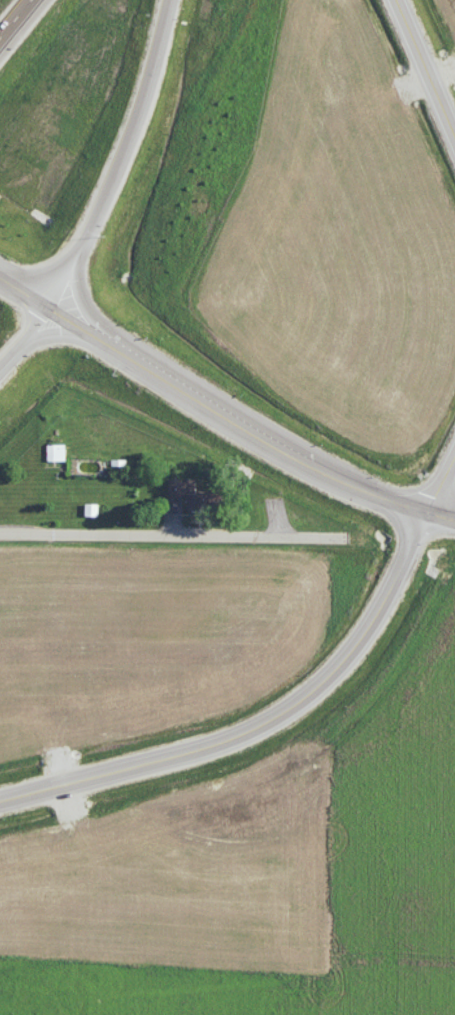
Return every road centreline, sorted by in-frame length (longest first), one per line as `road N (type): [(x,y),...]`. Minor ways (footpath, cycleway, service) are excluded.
road 1 (tertiary): [(0,807),(206,763),(291,730),(328,706),(382,647),(454,485)]
road 2 (tertiary): [(0,266),(260,432),(454,521)]
road 3 (residential): [(0,537),(349,538)]
road 4 (motorway): [(65,308),(122,198),(172,0)]
road 5 (tertiary): [(454,111),(408,0)]

